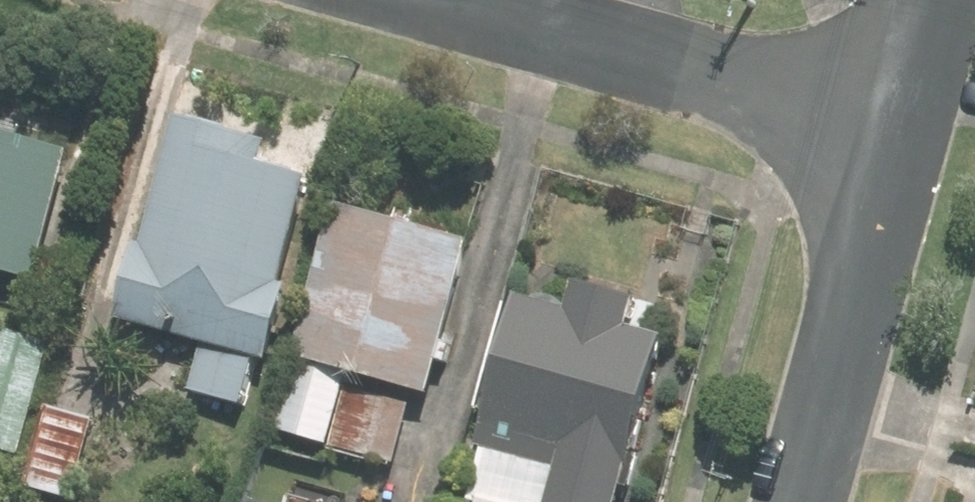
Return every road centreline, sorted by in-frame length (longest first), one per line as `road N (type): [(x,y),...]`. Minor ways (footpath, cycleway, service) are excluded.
road 1 (residential): [(894,129),(438,0)]
road 2 (residential): [(894,129),(790,501)]
road 3 (residential): [(931,0),(894,129)]

